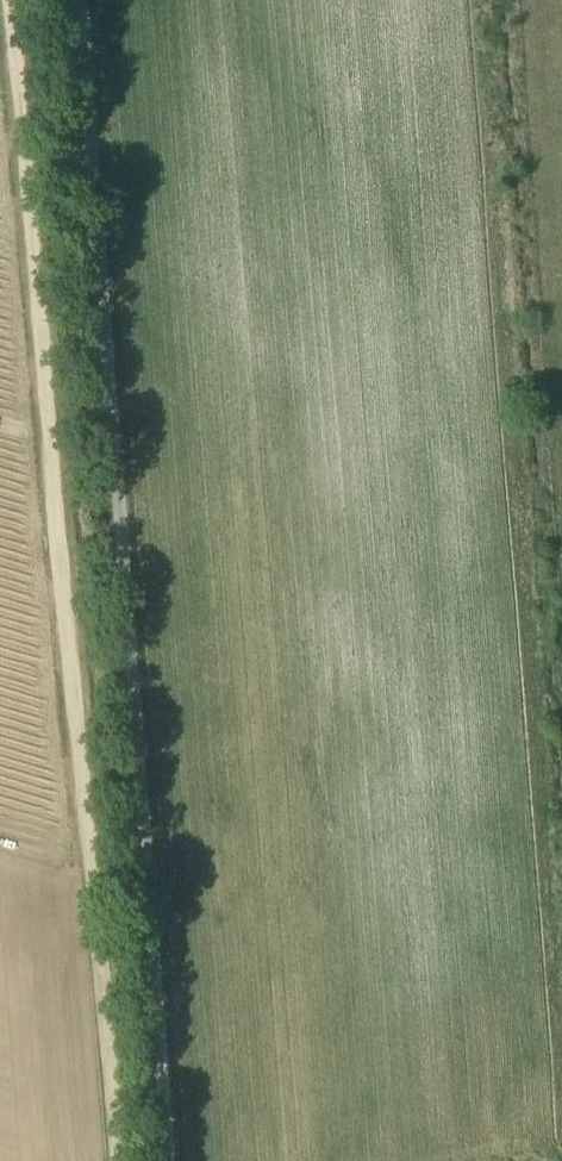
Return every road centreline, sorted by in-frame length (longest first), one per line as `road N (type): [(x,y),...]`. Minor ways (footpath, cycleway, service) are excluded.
road 1 (track): [(67,0),(170,1160)]
road 2 (track): [(120,1160),(22,0)]

